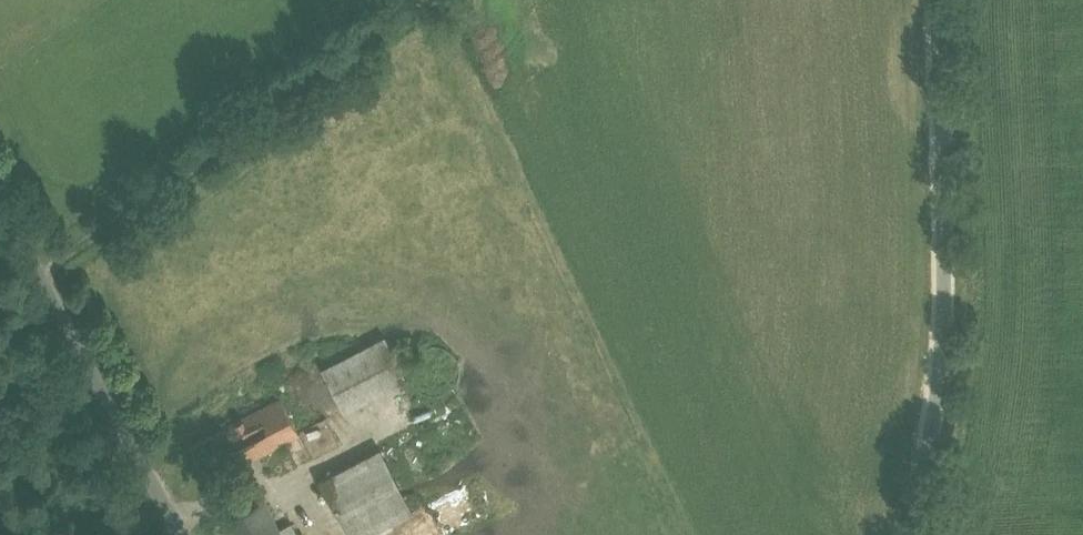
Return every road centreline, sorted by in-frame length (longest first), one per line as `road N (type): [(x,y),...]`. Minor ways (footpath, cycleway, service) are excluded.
road 1 (unclassified): [(923,534),(963,209),(952,0)]
road 2 (track): [(38,273),(412,0)]
road 3 (unclassified): [(181,534),(0,203)]

